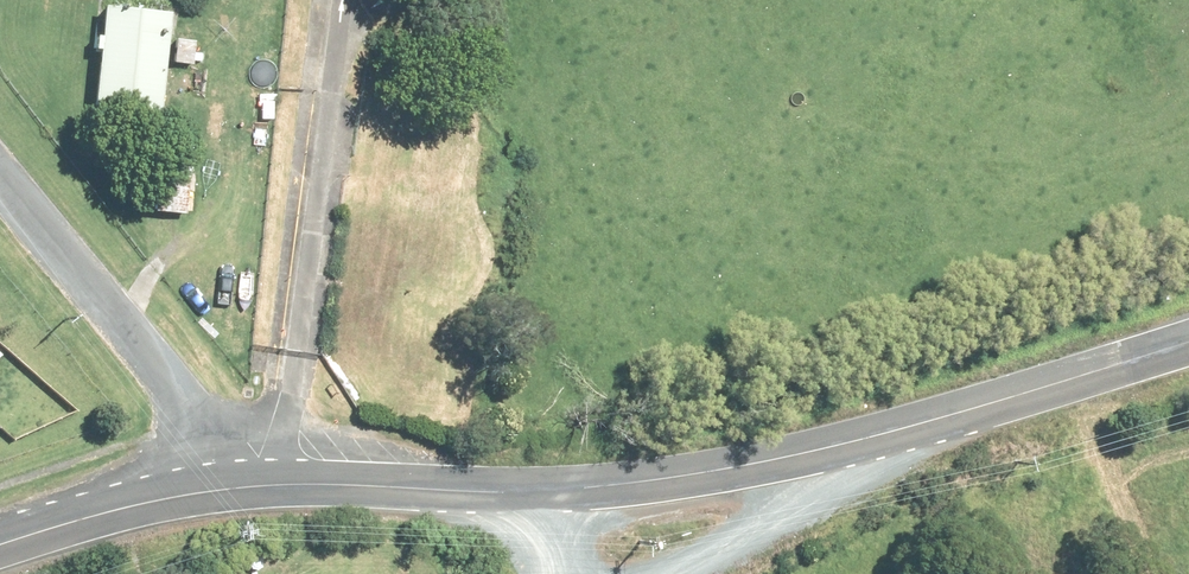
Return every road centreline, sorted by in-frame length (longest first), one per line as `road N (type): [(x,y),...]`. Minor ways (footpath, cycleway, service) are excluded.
road 1 (residential): [(0,176),(222,489)]
road 2 (unclassified): [(222,489),(572,490)]
road 3 (unclassified): [(572,490),(747,467),(904,432)]
road 4 (unclassified): [(904,432),(1188,345)]
road 5 (unclassified): [(686,573),(823,501),(904,432)]
road 6 (unclassified): [(0,546),(222,489)]

